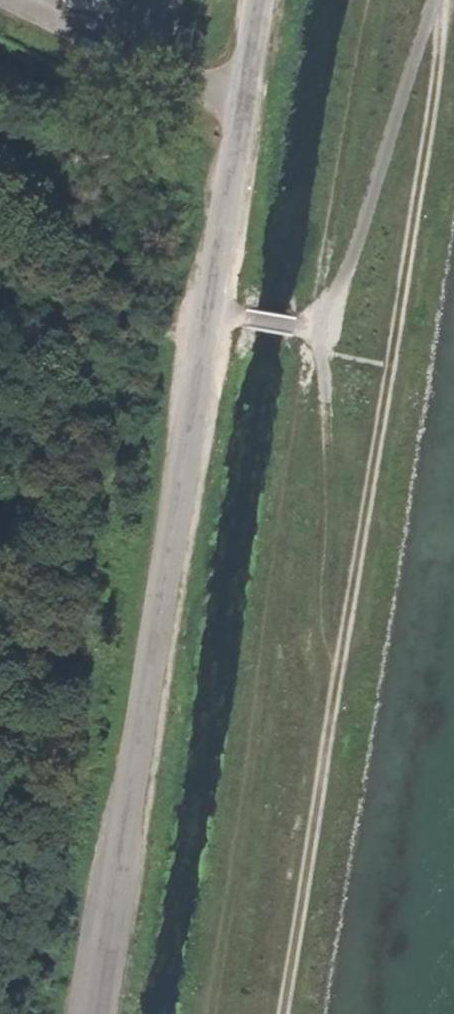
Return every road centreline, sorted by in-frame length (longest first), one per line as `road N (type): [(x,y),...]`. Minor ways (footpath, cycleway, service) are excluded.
road 1 (track): [(440,0),(286,1013)]
road 2 (track): [(322,350),(214,1013)]
road 3 (track): [(336,663),(327,401),(314,320)]
road 4 (track): [(433,0),(355,257),(314,320)]
road 5 (track): [(373,0),(314,320)]

